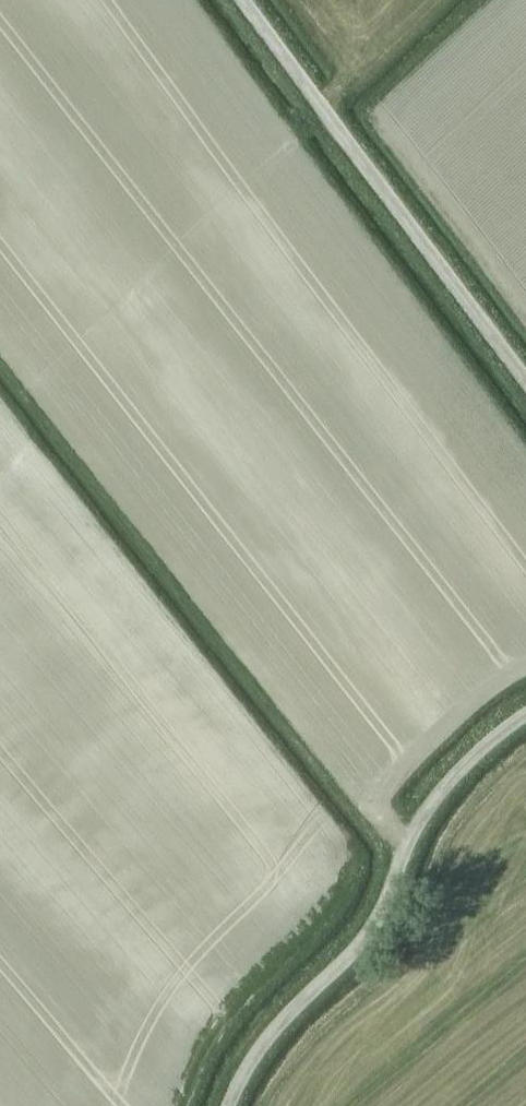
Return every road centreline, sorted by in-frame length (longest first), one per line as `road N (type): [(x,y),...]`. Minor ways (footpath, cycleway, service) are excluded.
road 1 (track): [(227,1105),(255,1053),(377,919),(416,829),(445,787),(525,716)]
road 2 (track): [(525,377),(245,0)]

